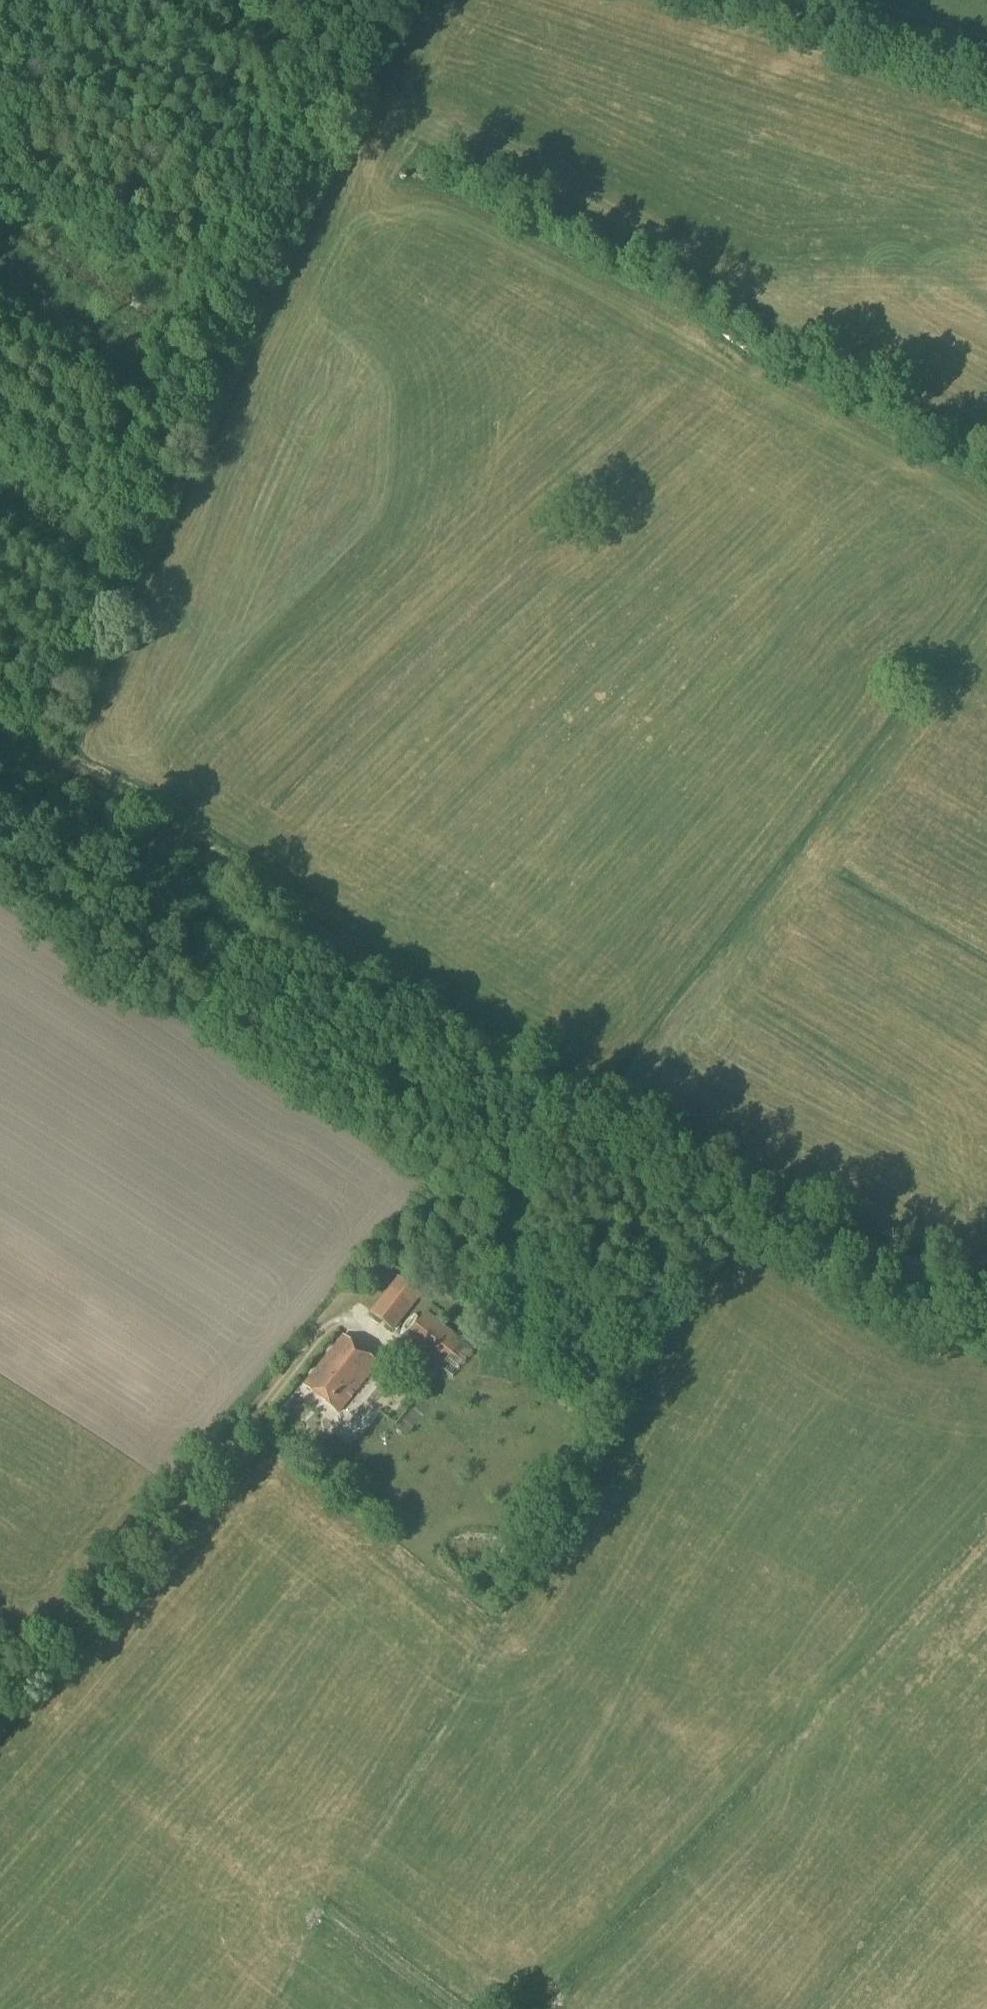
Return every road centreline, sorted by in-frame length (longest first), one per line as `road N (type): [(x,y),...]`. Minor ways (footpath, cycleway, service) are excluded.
road 1 (track): [(0,1674),(14,1685),(249,1419)]
road 2 (track): [(986,70),(774,0)]

